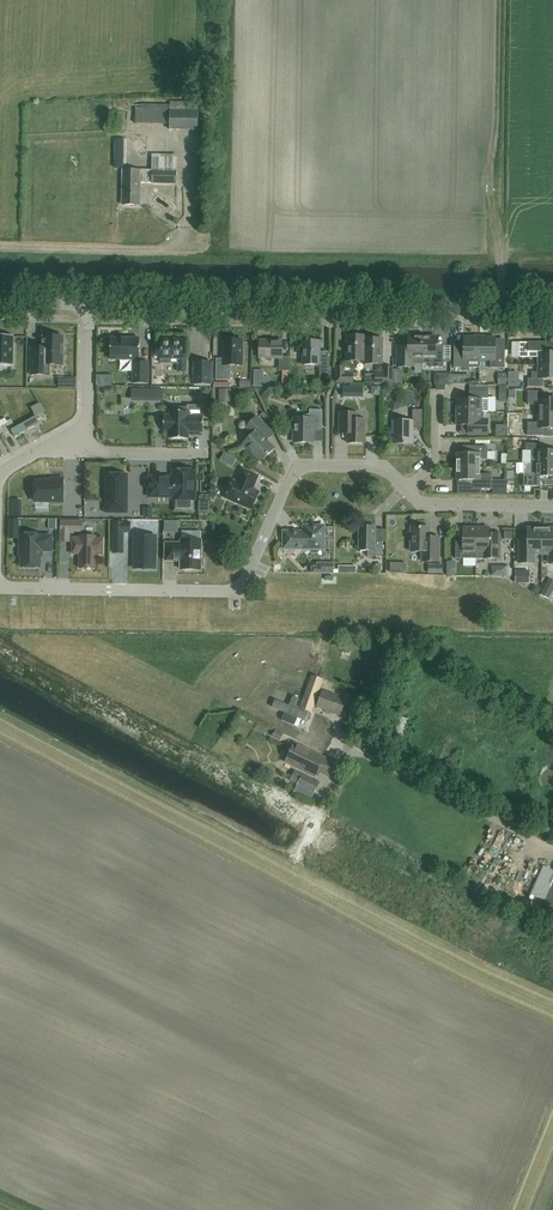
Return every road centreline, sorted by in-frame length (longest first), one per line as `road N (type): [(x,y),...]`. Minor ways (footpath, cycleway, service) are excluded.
road 1 (residential): [(0,587),(236,592),(297,465),(379,467),(407,491)]
road 2 (tertiary): [(552,313),(88,304)]
road 3 (residential): [(552,507),(424,505),(407,491)]
road 4 (residential): [(75,430),(101,453),(206,453)]
road 5 (residential): [(88,304),(87,414),(75,430)]

